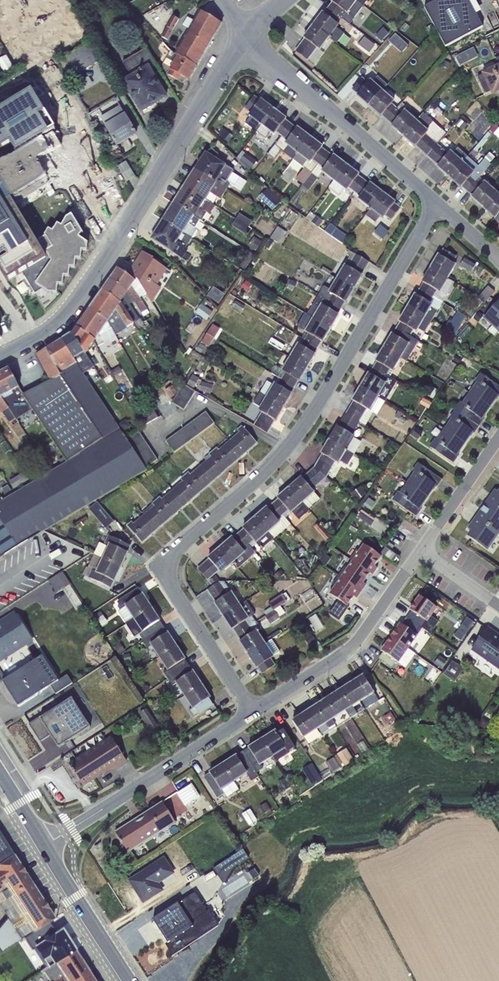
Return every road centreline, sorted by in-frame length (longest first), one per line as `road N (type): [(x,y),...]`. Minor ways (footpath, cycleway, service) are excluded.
road 1 (residential): [(436,206),(292,446),(172,560),(171,587),(252,713)]
road 2 (residential): [(245,35),(60,323),(0,358)]
road 3 (residential): [(245,35),(436,206)]
road 4 (residential): [(252,713),(45,845)]
road 5 (residential): [(252,713),(349,651),(420,550)]
road 6 (secondary): [(129,980),(45,845)]
road 7 (residential): [(420,550),(498,438)]

